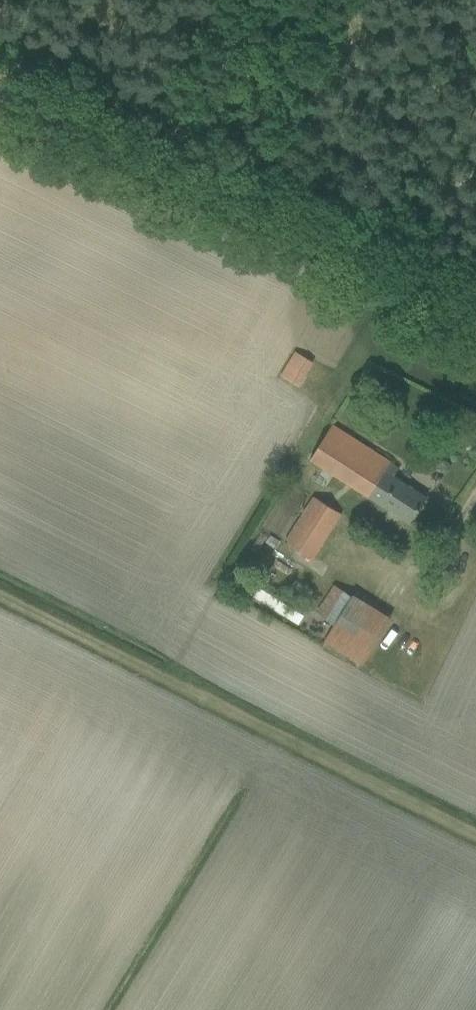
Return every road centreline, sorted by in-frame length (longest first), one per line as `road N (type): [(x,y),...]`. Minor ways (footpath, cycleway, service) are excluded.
road 1 (track): [(475,837),(0,596)]
road 2 (track): [(475,316),(0,79)]

